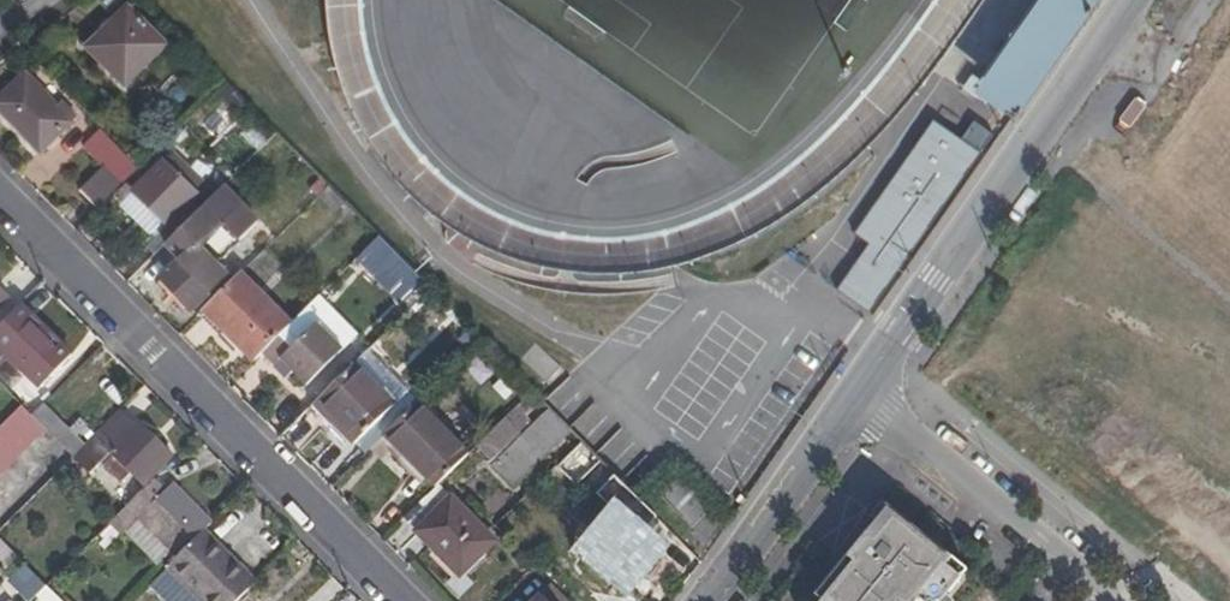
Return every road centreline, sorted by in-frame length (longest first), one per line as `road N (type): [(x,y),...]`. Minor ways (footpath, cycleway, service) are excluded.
road 1 (residential): [(0,196),(394,600)]
road 2 (tertiary): [(850,405),(1129,0)]
road 3 (residential): [(850,405),(1104,600)]
road 4 (tertiary): [(704,600),(850,405)]

